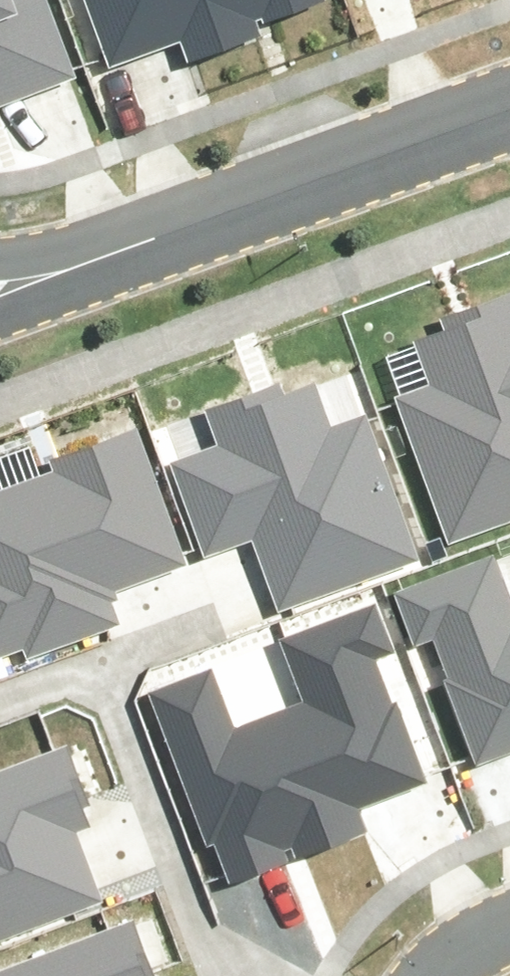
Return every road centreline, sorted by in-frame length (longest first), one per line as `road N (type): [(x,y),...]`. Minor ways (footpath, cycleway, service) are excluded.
road 1 (residential): [(0,282),(48,273),(509,106)]

